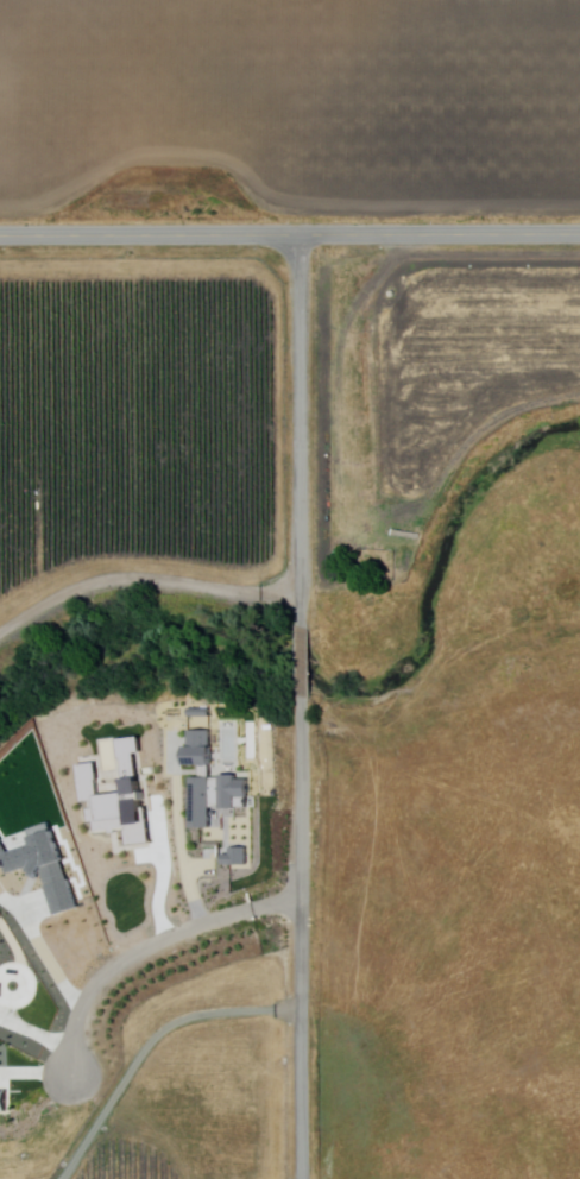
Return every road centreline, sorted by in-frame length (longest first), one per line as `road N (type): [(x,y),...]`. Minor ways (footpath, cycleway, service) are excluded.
road 1 (residential): [(579,236),(0,237)]
road 2 (residential): [(304,1178),(301,701)]
road 3 (residential): [(301,655),(302,237)]
road 4 (residential): [(300,901),(160,941),(106,976),(84,1003),(71,1078)]

